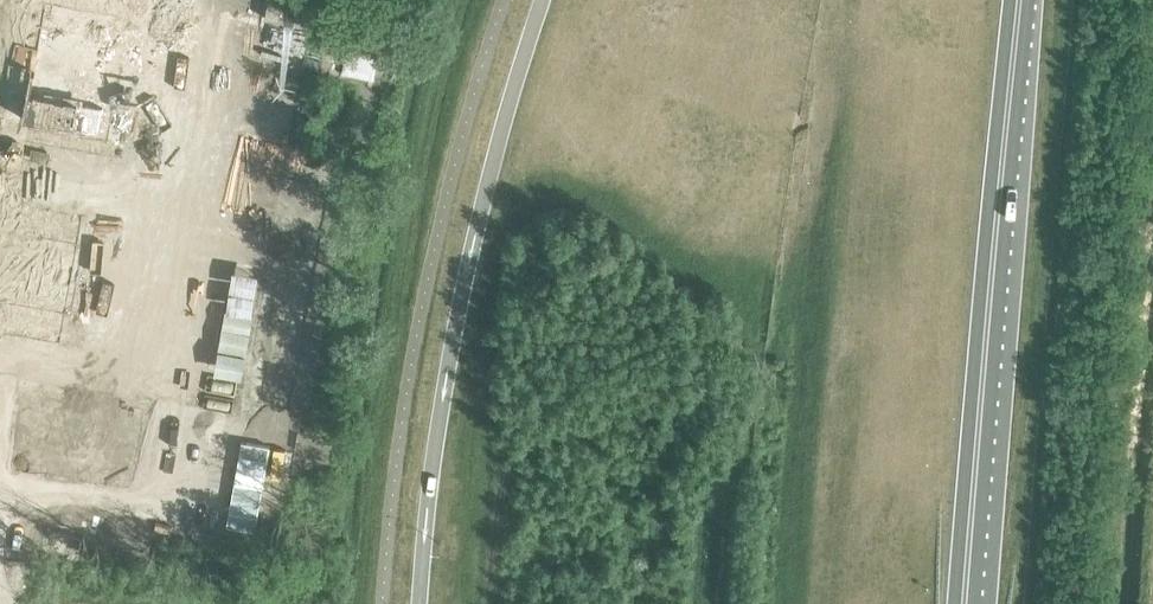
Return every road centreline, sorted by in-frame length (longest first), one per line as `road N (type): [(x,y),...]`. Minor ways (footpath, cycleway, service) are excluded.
road 1 (primary): [(542,0),(483,195),(454,329),(419,603)]
road 2 (primary): [(963,603),(1018,0)]

